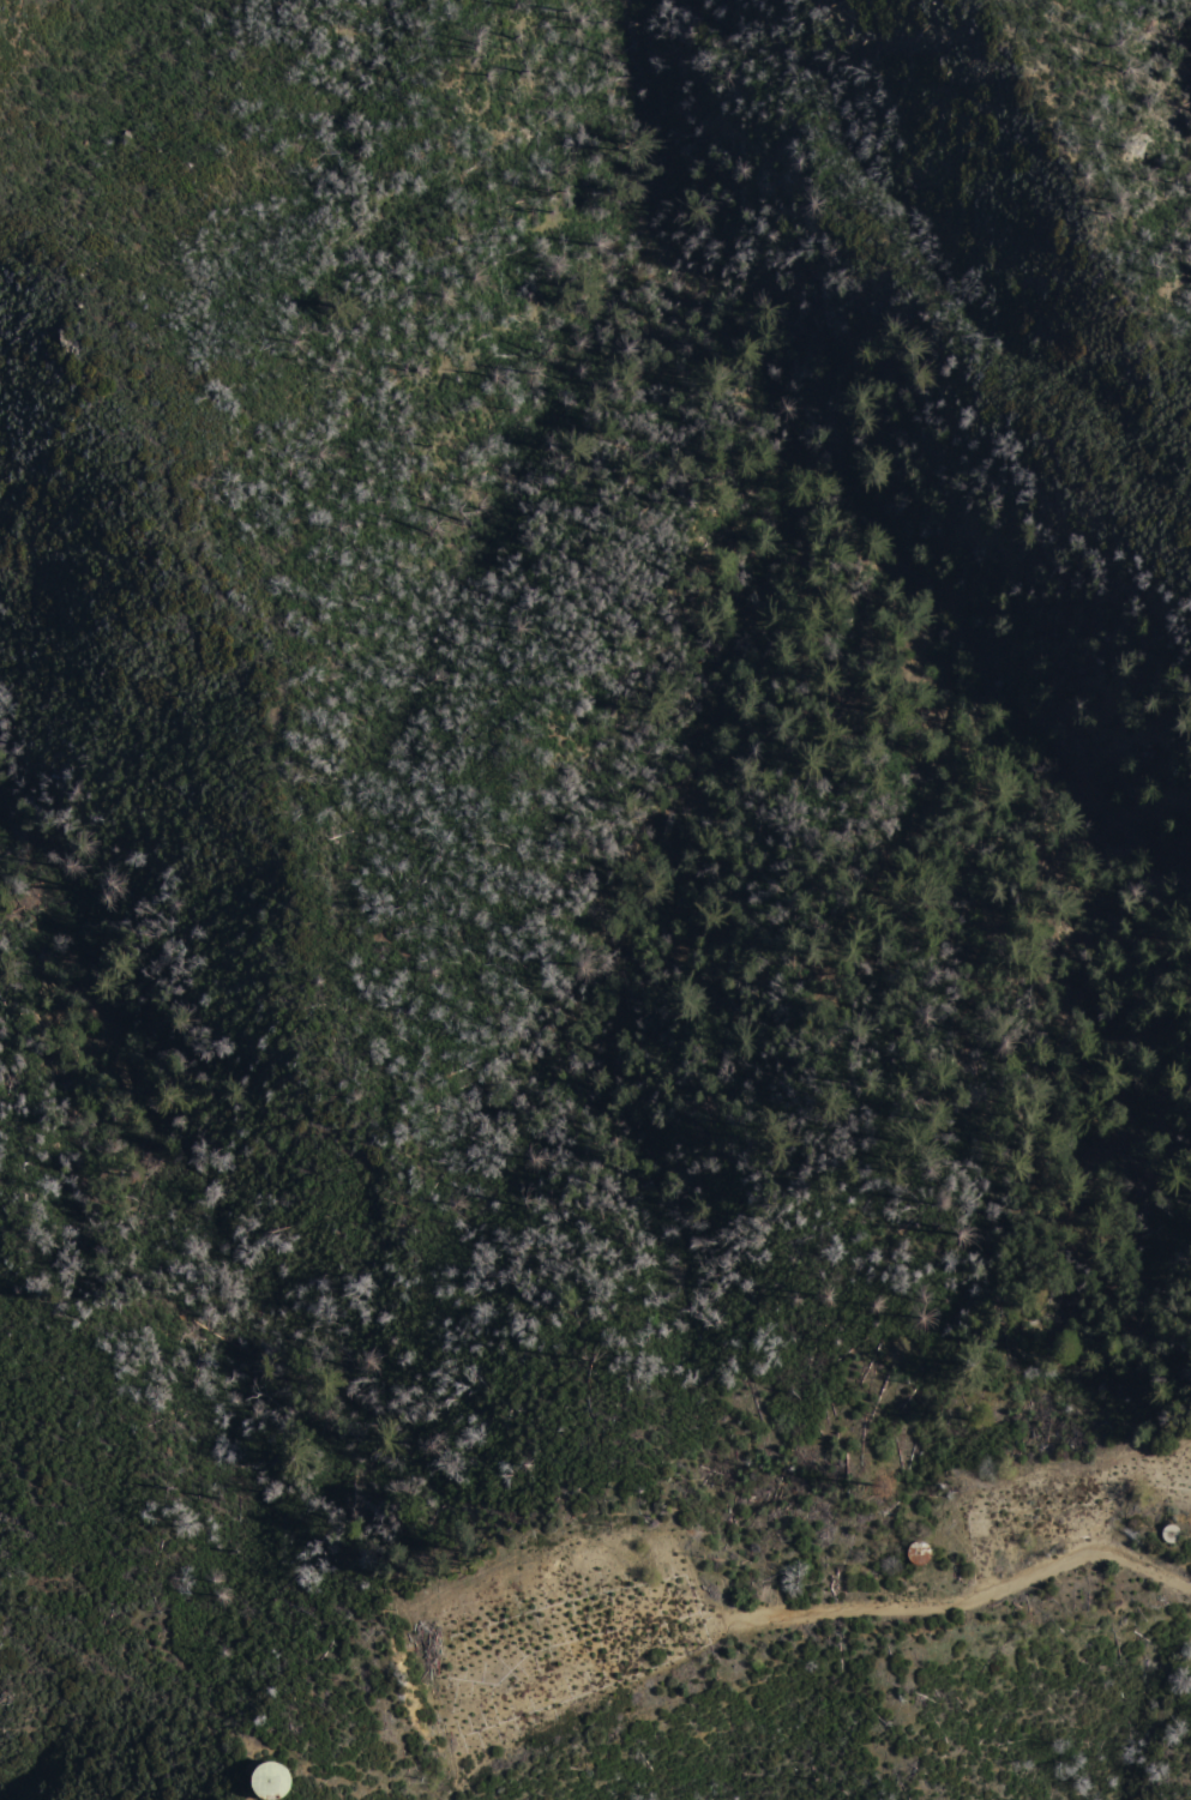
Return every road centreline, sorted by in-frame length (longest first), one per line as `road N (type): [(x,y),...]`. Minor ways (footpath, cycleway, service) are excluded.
road 1 (track): [(734,1631),(759,1617),(978,1603),(1083,1552),(1135,1558),(1190,1588)]
road 2 (track): [(442,1799),(469,1766),(547,1745),(734,1631)]

